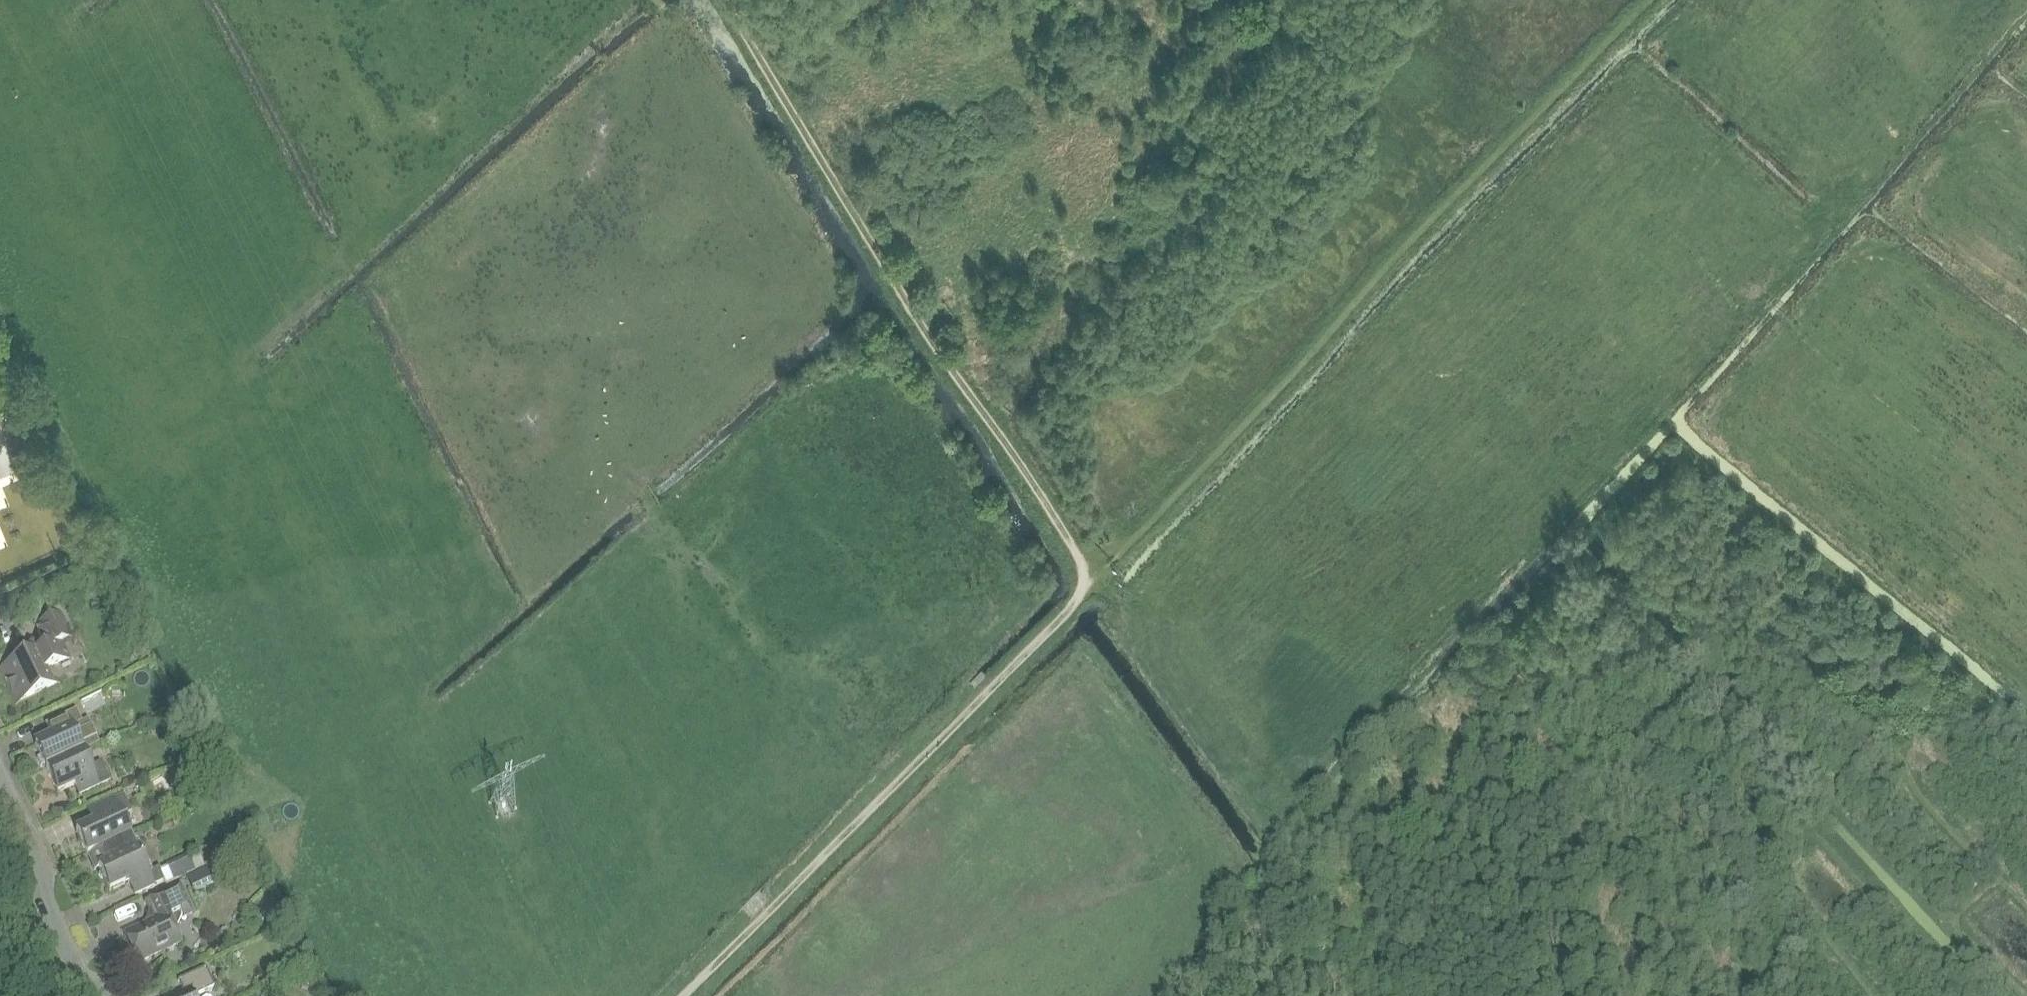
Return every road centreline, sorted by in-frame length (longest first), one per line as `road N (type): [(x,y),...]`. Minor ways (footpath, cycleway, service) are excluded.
road 1 (residential): [(102,995),(80,976),(44,900),(47,877),(0,778)]

